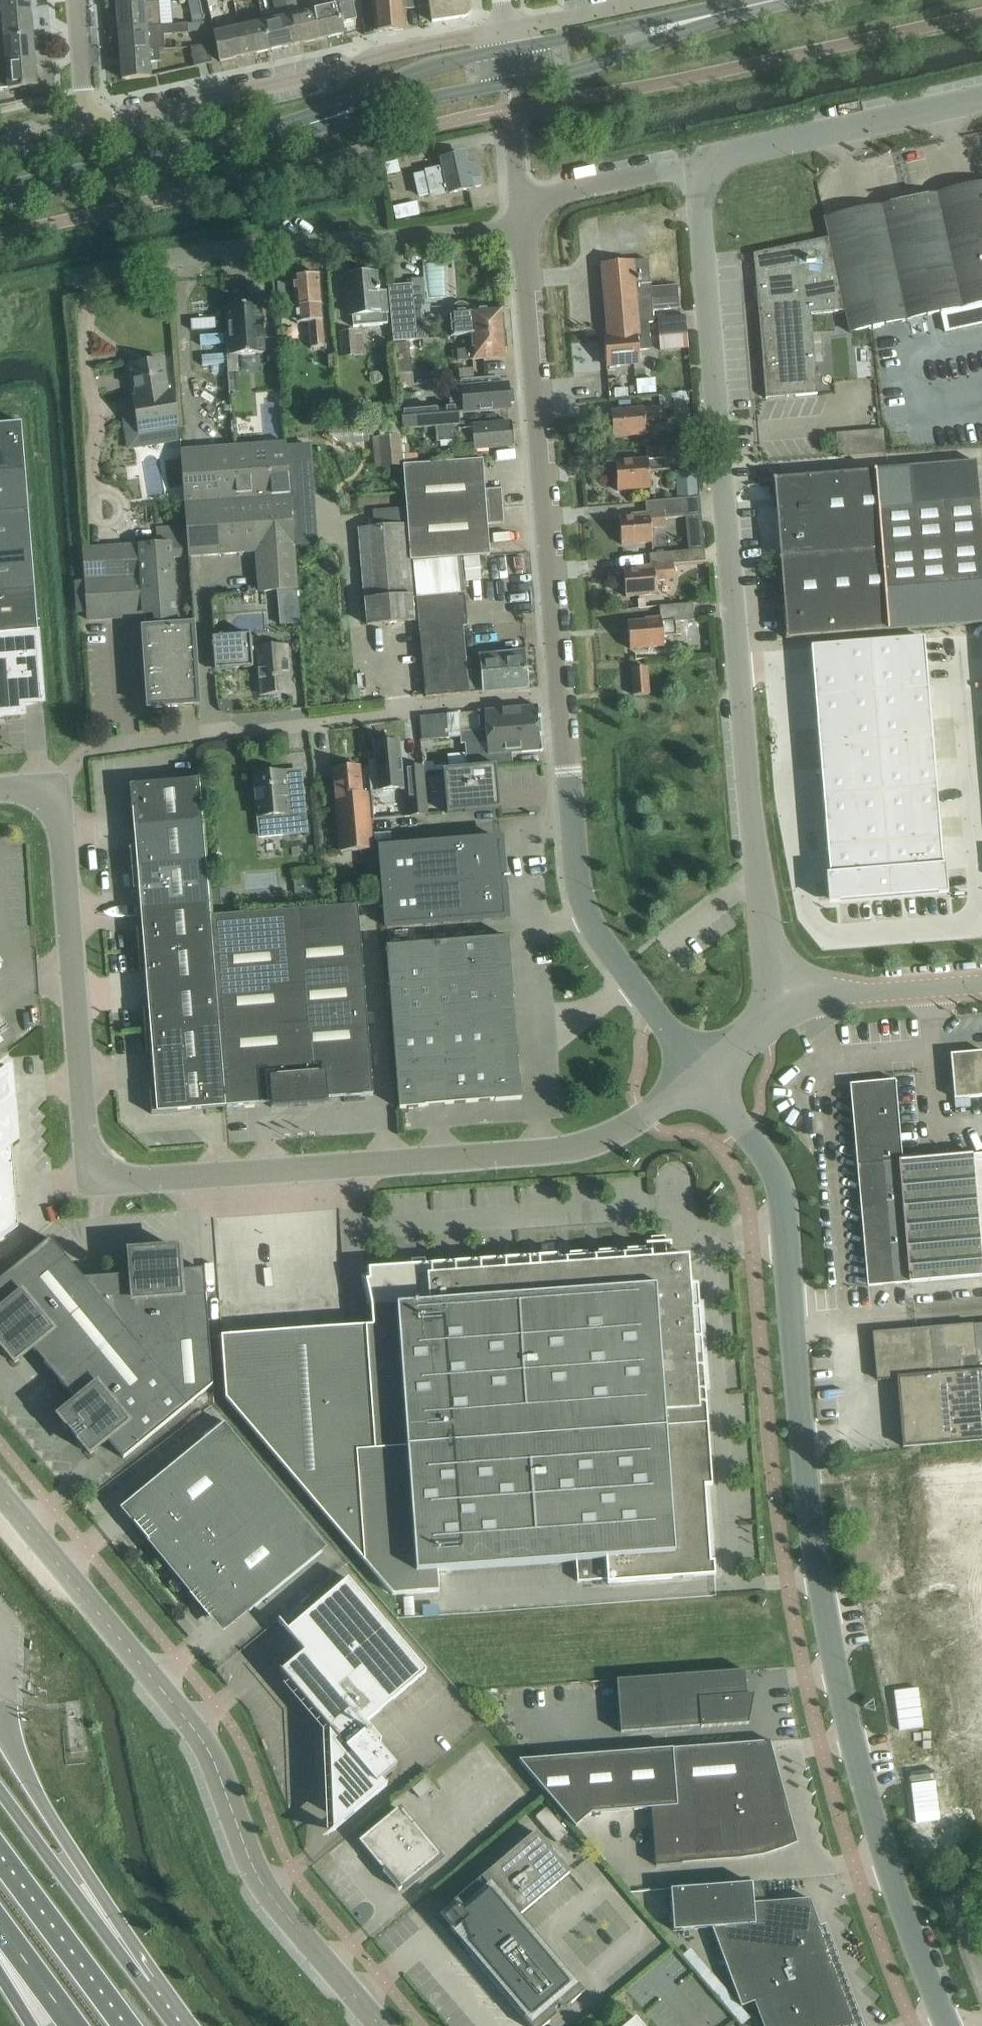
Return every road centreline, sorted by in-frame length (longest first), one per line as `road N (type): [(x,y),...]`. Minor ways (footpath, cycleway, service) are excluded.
road 1 (unclassified): [(701,1071),(623,1131),(565,1149),(139,1179),(104,1172),(85,1128),(53,796)]
road 2 (unclassified): [(949,2025),(876,1820),(841,1692),(808,1499),(778,1178),(701,1071)]
road 3 (unclassified): [(787,988),(766,924),(748,774),(698,164)]
road 4 (tertiary): [(381,2025),(258,1878),(212,1756),(187,1721),(0,1494)]
road 5 (unclassified): [(53,796),(87,750),(562,693)]
road 6 (residential): [(562,693),(524,227)]
road 7 (residential): [(68,279),(244,248),(524,227)]
road 8 (residential): [(506,30),(86,125)]
road 9 (unclassified): [(701,1071),(589,915),(575,853),(562,693)]
road 10 (tertiary): [(0,196),(308,125)]
road 11 (trunk): [(179,2025),(0,1786)]
road 12 (unclassified): [(698,164),(981,99)]
road 13 (tertiary): [(512,81),(566,72),(728,10)]
road 14 (tertiary): [(728,10),(509,50)]
road 15 (tertiary): [(509,50),(422,71),(308,125)]
road 16 (trunk): [(123,2025),(0,1853)]
road 17 (tertiary): [(308,125),(512,81)]
road 18 (unclassified): [(787,988),(850,994),(981,984)]
road 19 (unclassified): [(521,202),(698,164)]
road 20 (residential): [(651,0),(506,30)]
road 21 (residential): [(86,125),(77,0)]
road 22 (unclassified): [(701,1071),(756,1030),(787,988)]

